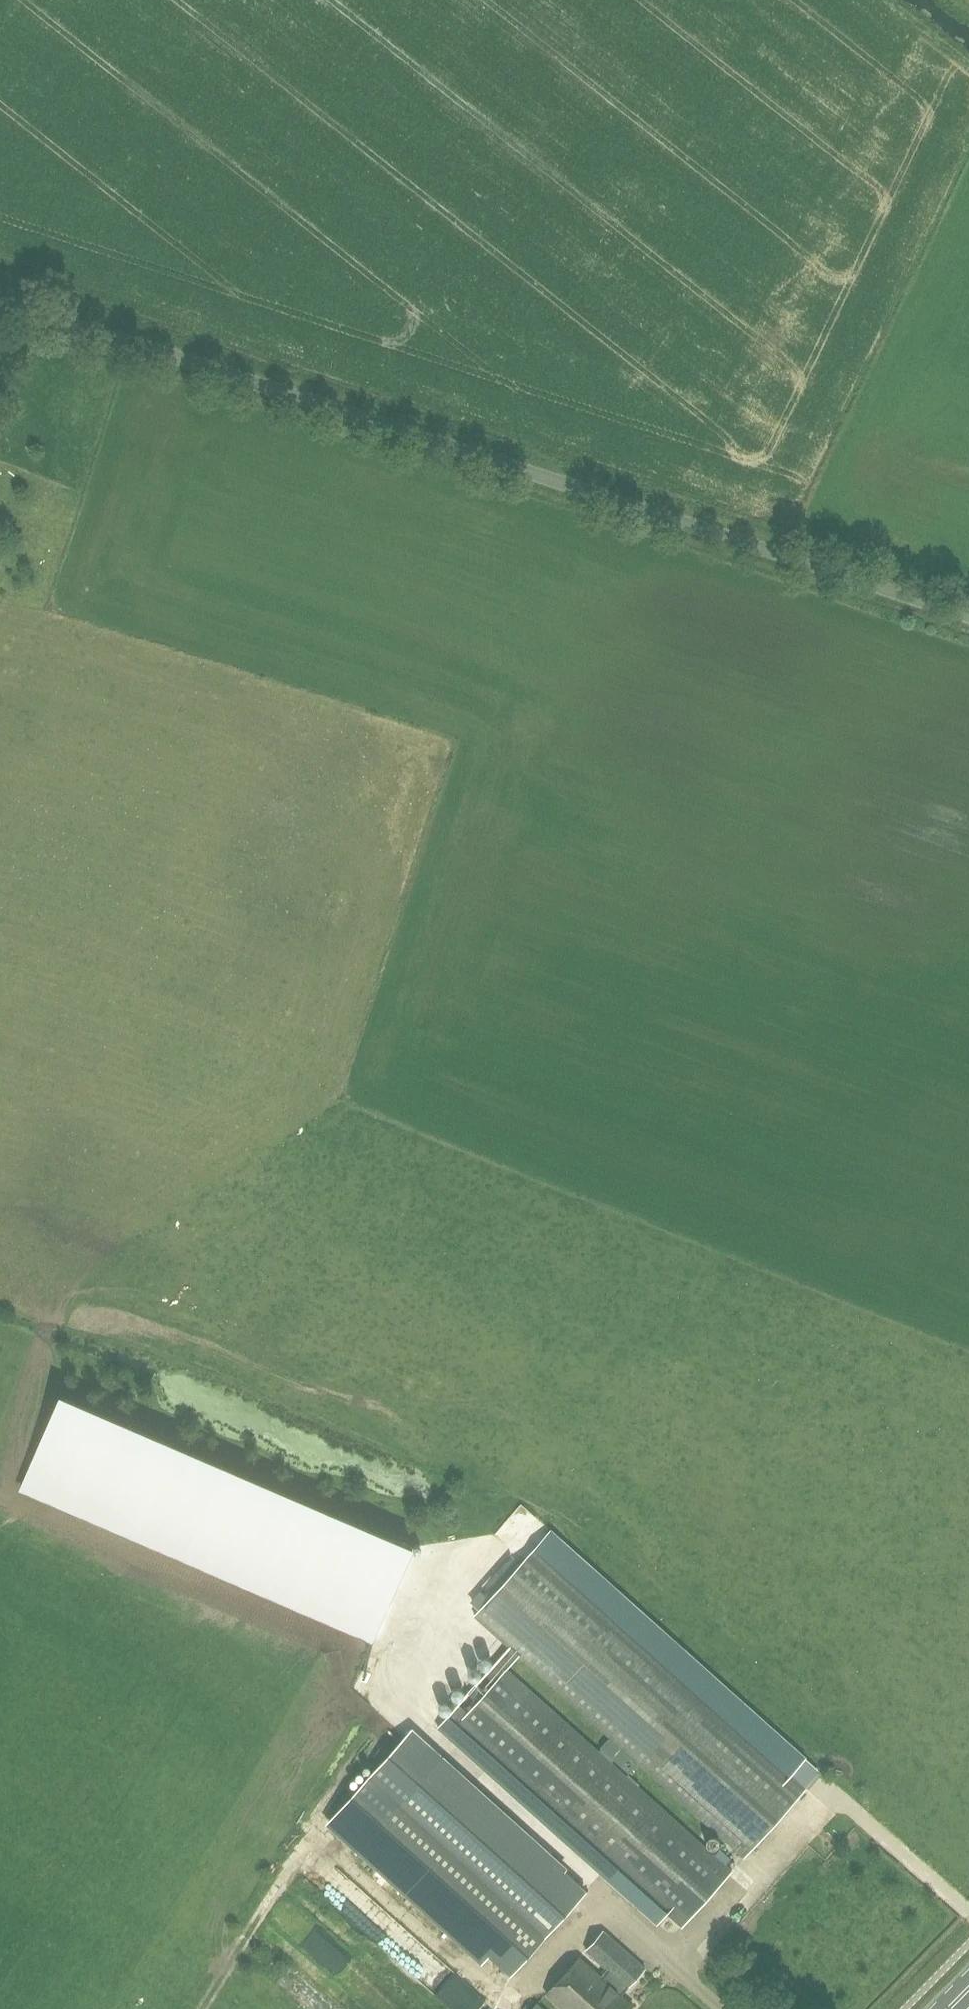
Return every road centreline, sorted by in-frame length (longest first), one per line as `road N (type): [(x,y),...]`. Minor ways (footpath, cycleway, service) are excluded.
road 1 (unclassified): [(968,616),(0,300)]

